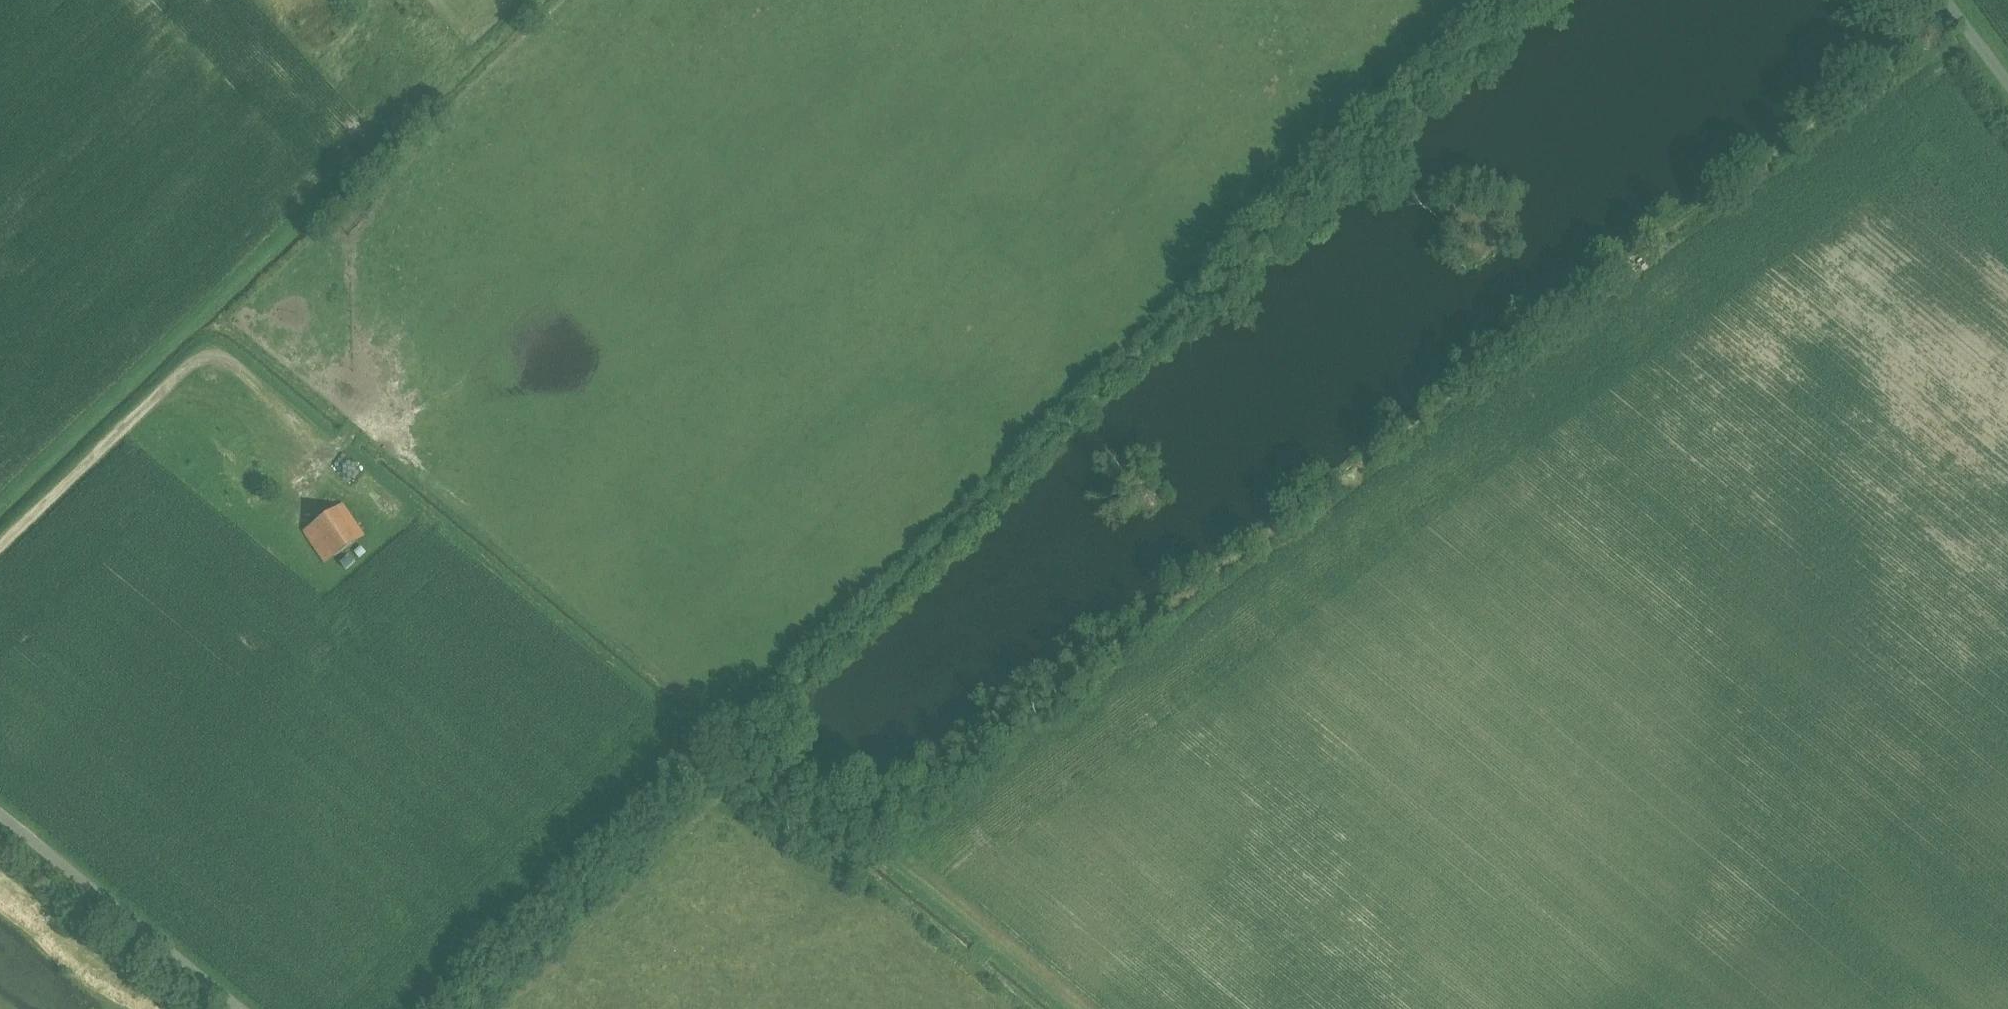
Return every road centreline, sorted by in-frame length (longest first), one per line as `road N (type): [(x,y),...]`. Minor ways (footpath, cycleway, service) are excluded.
road 1 (unclassified): [(241,1008),(0,813)]
road 2 (track): [(0,550),(135,420)]

